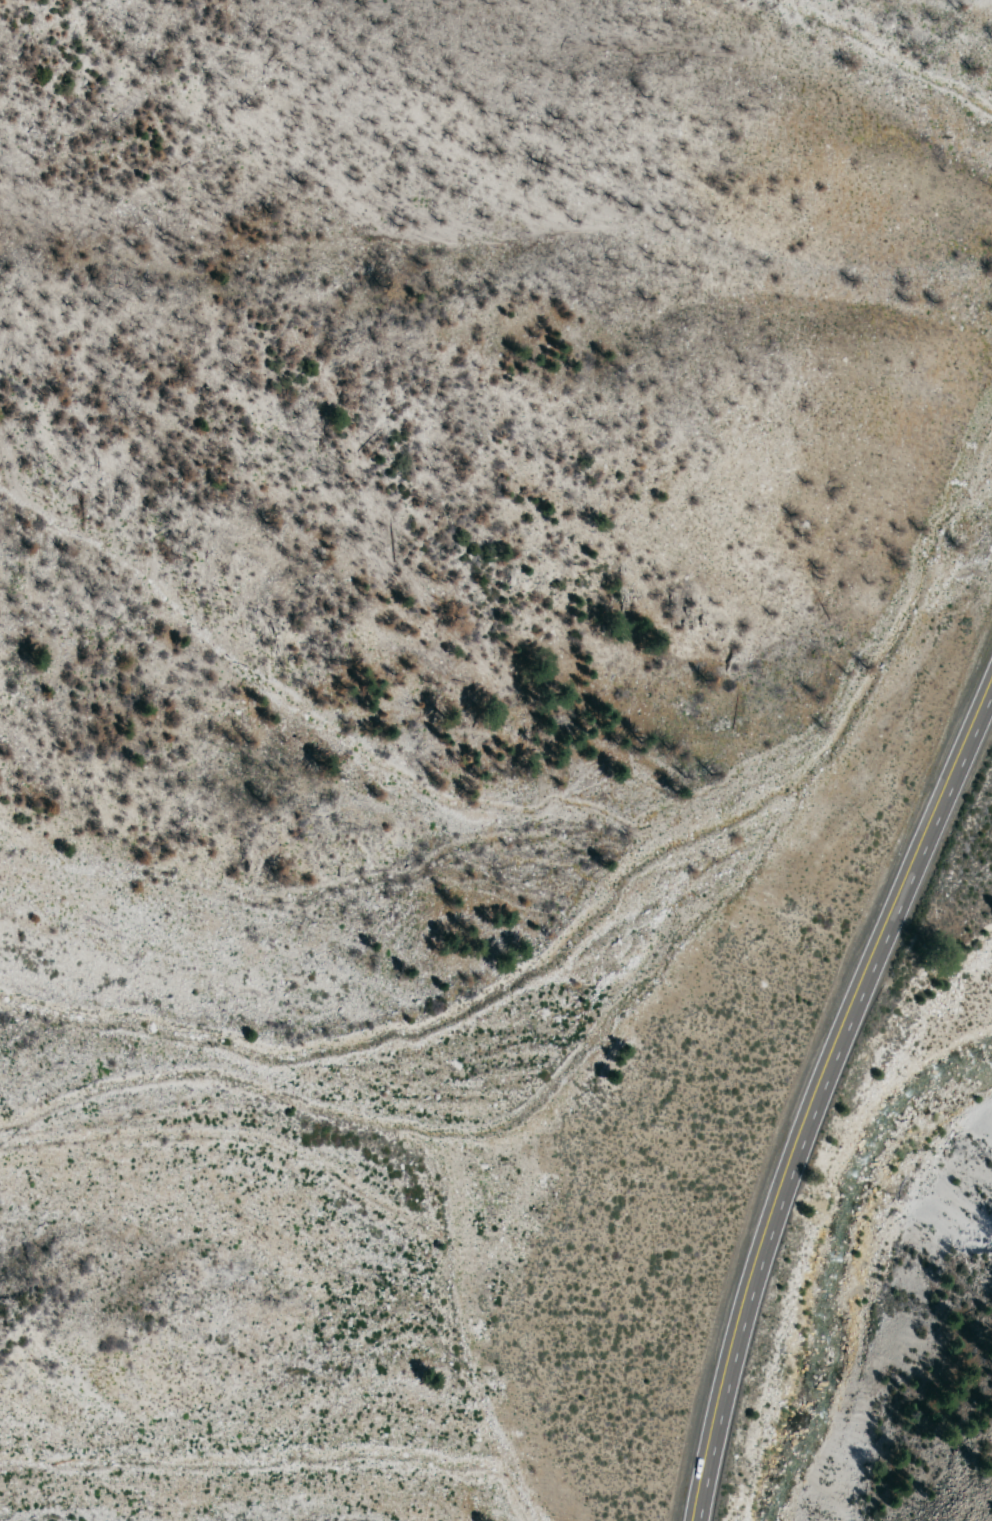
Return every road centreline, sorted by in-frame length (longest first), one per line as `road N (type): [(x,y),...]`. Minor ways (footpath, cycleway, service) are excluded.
road 1 (trunk): [(687,1520),(738,1294),(787,1141),(991,664)]

